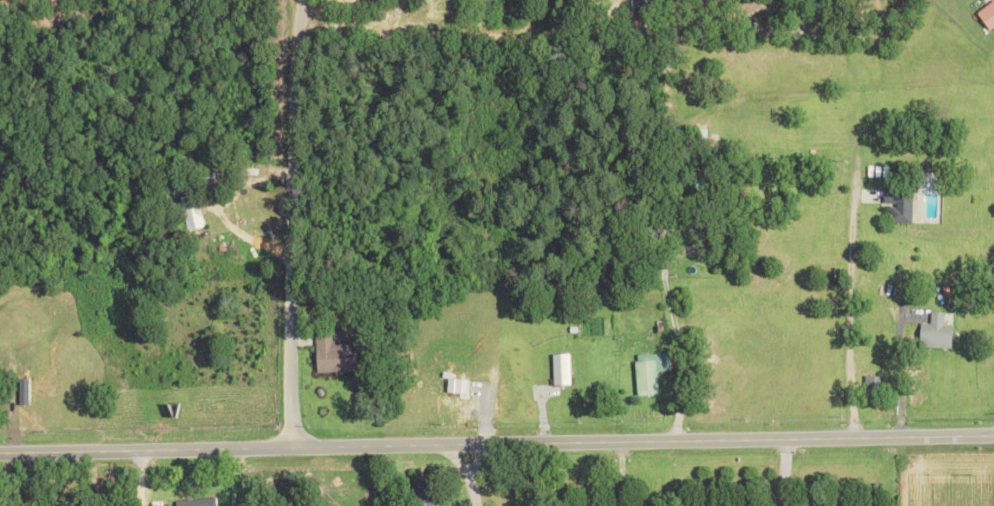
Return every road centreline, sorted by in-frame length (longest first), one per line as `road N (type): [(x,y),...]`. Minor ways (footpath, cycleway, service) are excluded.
road 1 (secondary): [(0,452),(993,436)]
road 2 (residential): [(286,447),(296,35),(335,0)]

